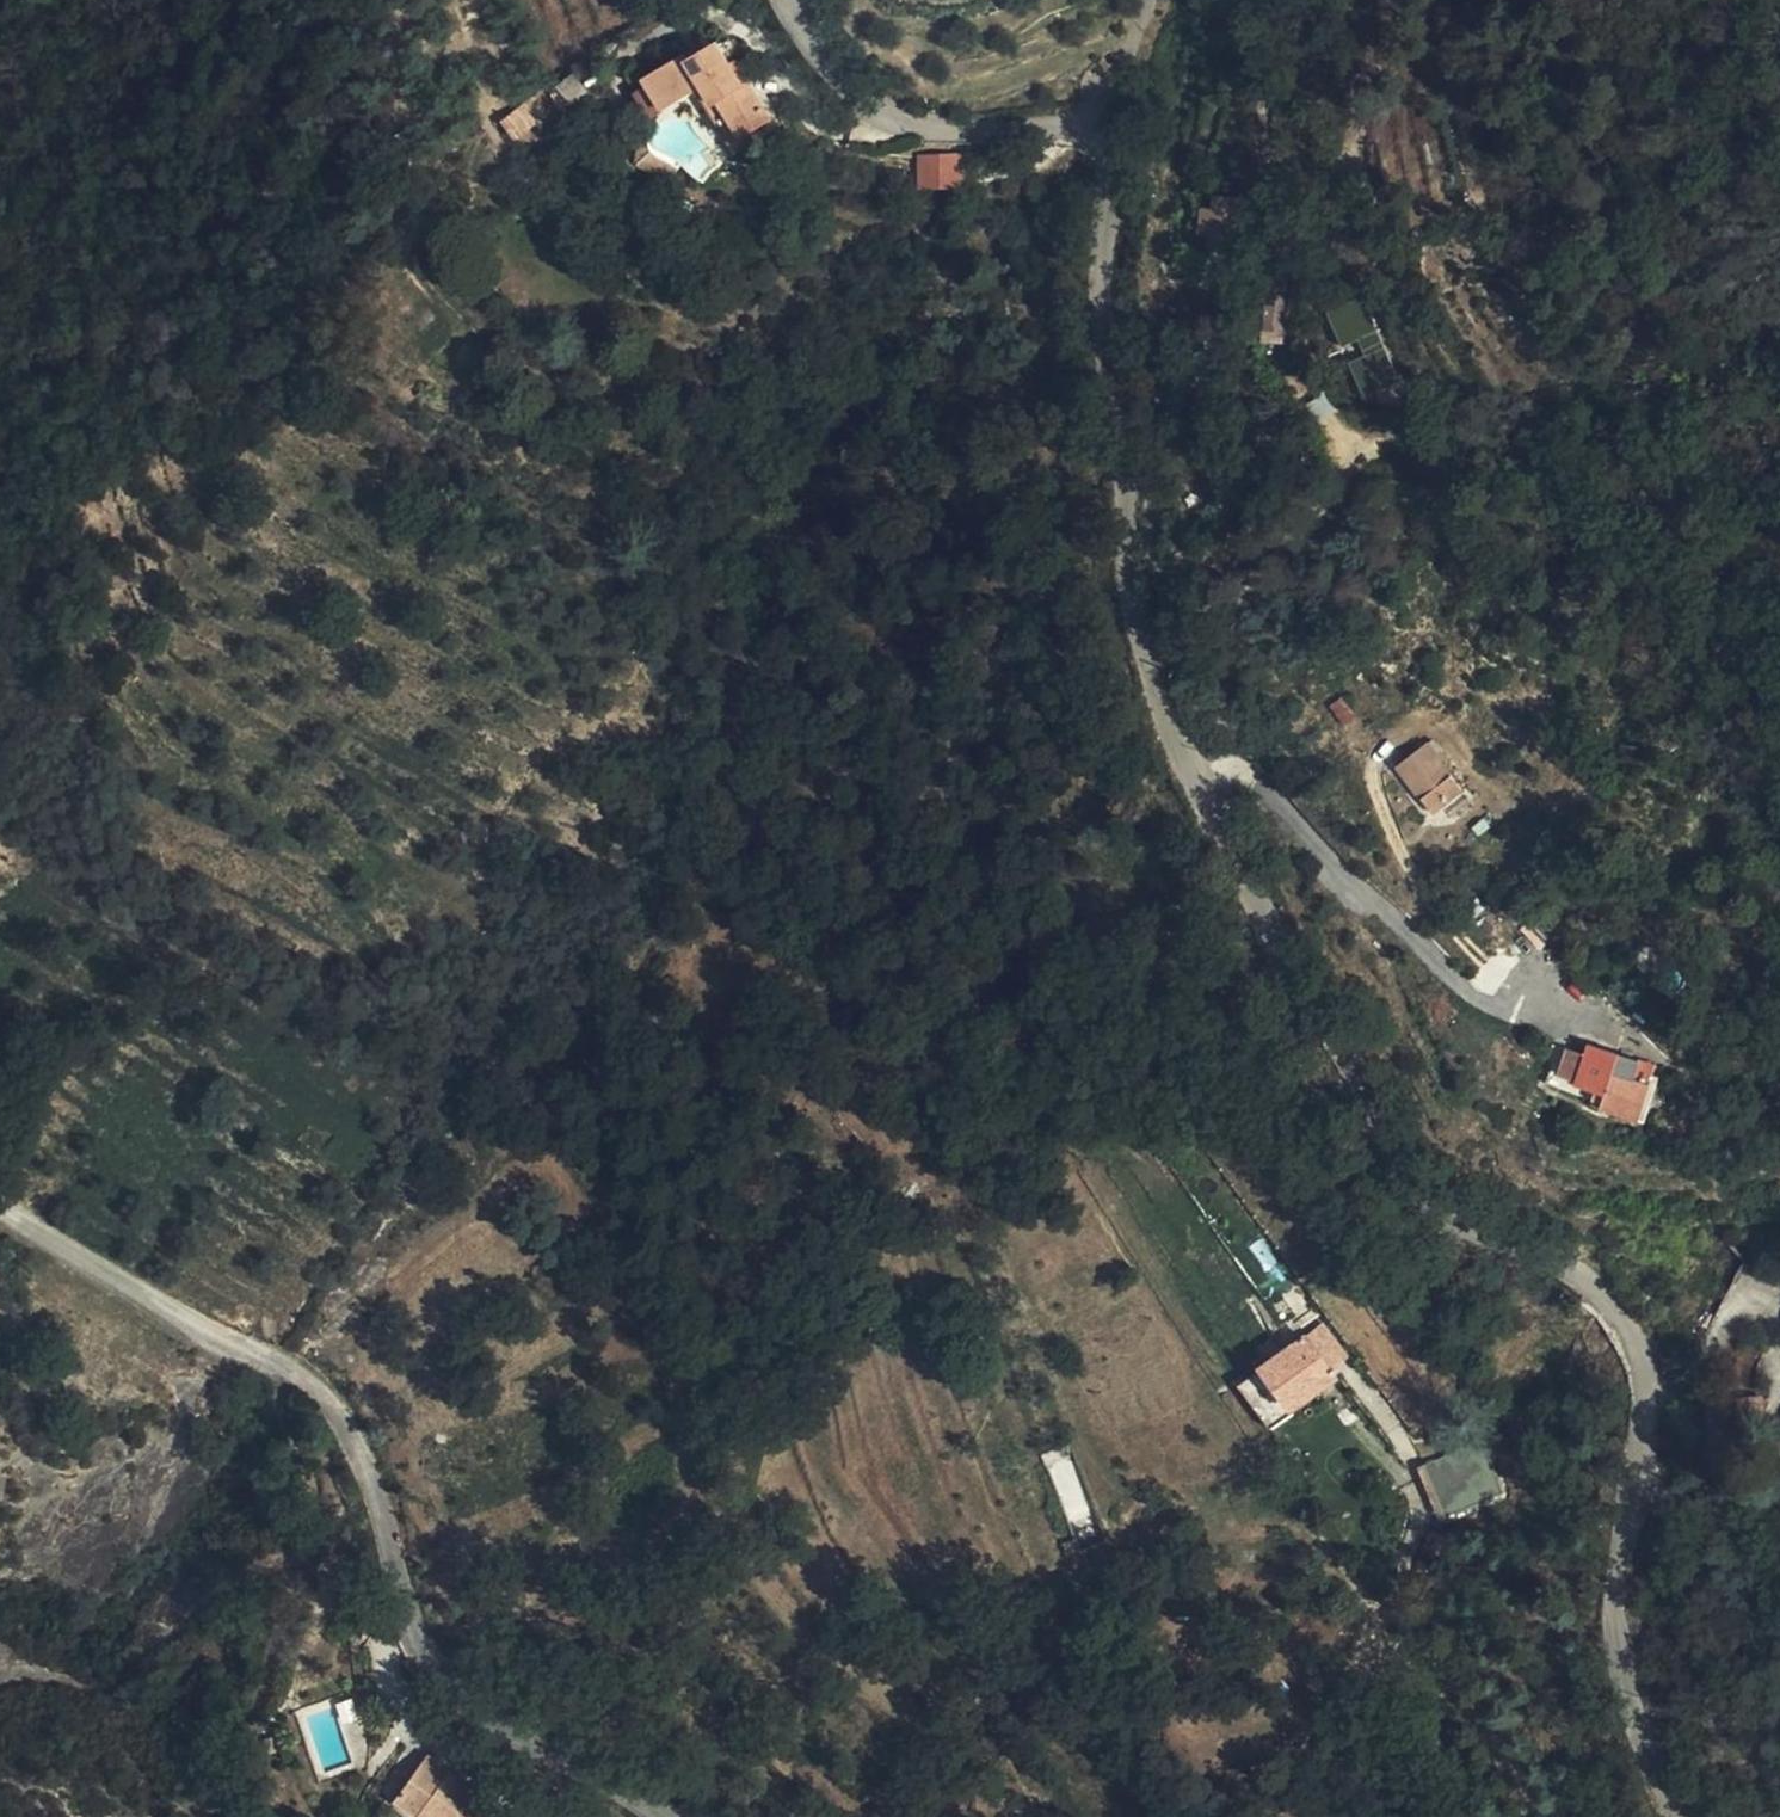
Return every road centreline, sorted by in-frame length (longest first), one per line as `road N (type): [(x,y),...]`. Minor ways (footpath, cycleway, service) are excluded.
road 1 (residential): [(1679,1816),(1620,1663),(1639,1389),(1626,1330),(1582,1273),(1446,1216),(1390,1158),(1197,780),(1138,625),(1100,266),(1101,147),(1053,123),(903,121),(839,76),(789,0)]
road 2 (residential): [(664,1816),(460,1698),(421,1648),(349,1442),(299,1372),(117,1286),(0,1212)]

